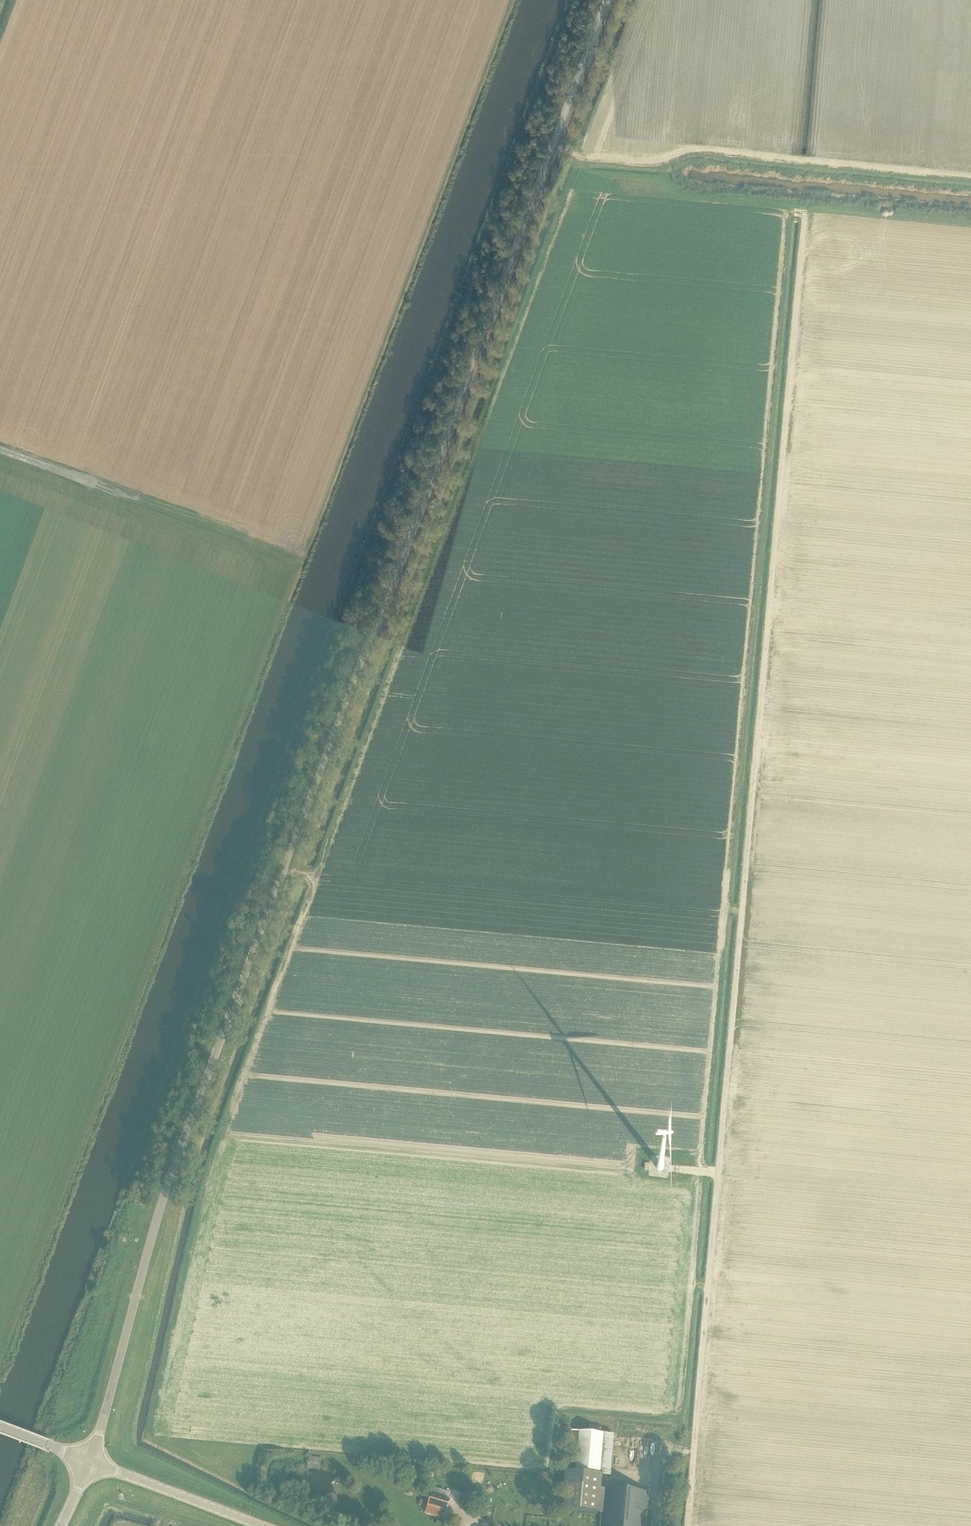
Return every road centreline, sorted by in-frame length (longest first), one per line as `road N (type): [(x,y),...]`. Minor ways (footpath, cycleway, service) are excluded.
road 1 (unclassified): [(91,1466),(166,1180),(610,0)]
road 2 (tertiary): [(257,1525),(91,1466)]

